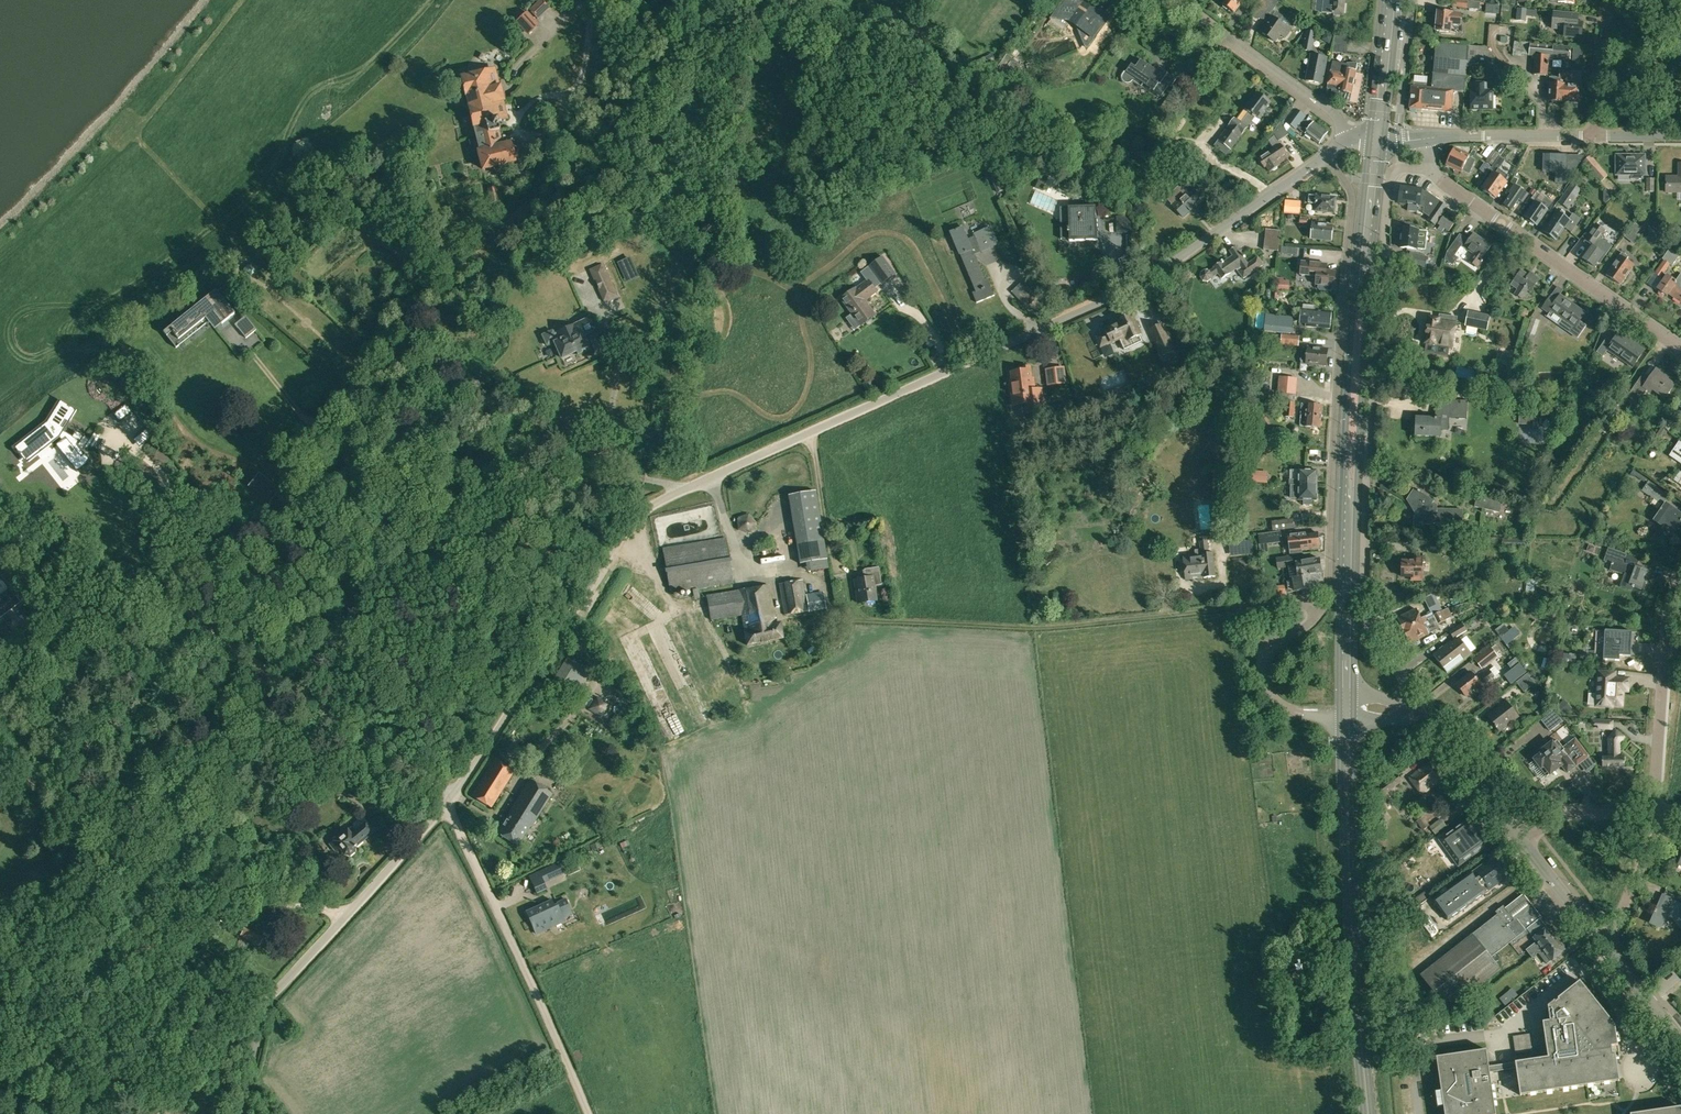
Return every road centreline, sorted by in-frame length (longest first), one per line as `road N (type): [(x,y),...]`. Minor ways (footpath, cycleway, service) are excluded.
road 1 (residential): [(461,781),(619,542),(660,503),(1124,294),(1328,156)]
road 2 (residential): [(1328,156),(1352,194),(1330,589),(1313,623),(1273,647),(1264,681),(1280,705),(1347,718)]
road 3 (residential): [(1404,709),(1407,683),(1372,635),(1365,611),(1368,457),(1389,177),(1399,167),(1431,168)]
road 4 (primary): [(1346,688),(1344,547),(1373,137)]
road 5 (unclassified): [(159,1113),(317,952),(461,781)]
road 6 (primary): [(1369,1113),(1355,985),(1347,718)]
road 7 (track): [(598,1113),(461,781)]
road 8 (unclassified): [(1680,351),(1431,168)]
road 9 (residential): [(1654,814),(1665,620),(1680,572)]
road 10 (residential): [(1351,138),(1330,112),(1174,0)]
road 11 (tertiary): [(1521,840),(1443,738),(1404,709)]
road 12 (unclassified): [(1595,136),(1430,137)]
road 13 (residential): [(1608,948),(1652,838),(1654,814)]
road 14 (residential): [(565,98),(558,132),(539,145),(525,142),(516,117),(551,96)]
road 15 (residential): [(1521,840),(1565,817),(1654,814)]
road 16 (tertiary): [(1608,948),(1521,840)]
road 17 (primary): [(1373,137),(1386,0)]
road 18 (residential): [(1595,136),(1609,0)]

